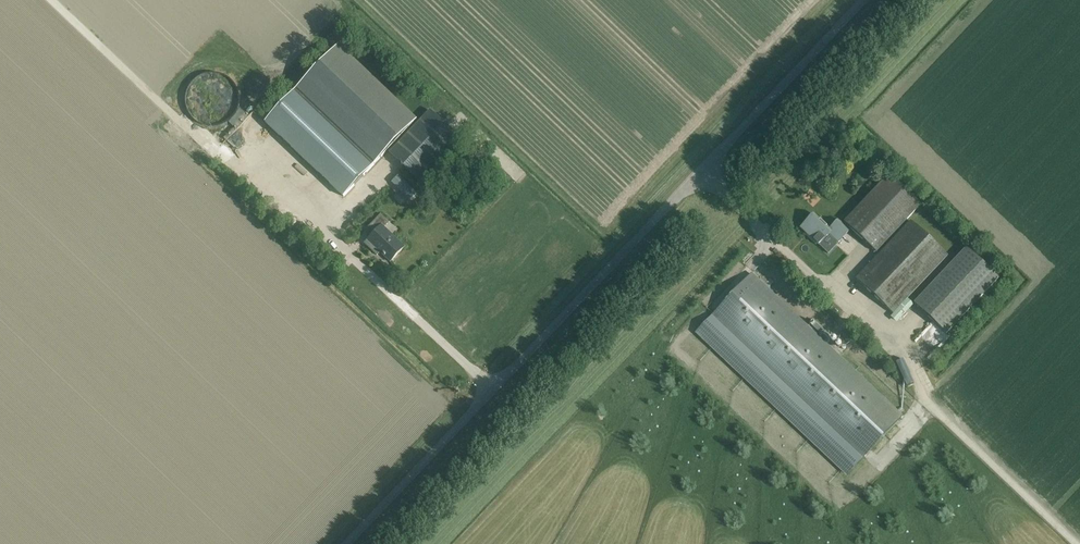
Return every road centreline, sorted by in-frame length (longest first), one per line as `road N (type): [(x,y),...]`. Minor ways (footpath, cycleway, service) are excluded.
road 1 (unclassified): [(345,543),(866,0)]

